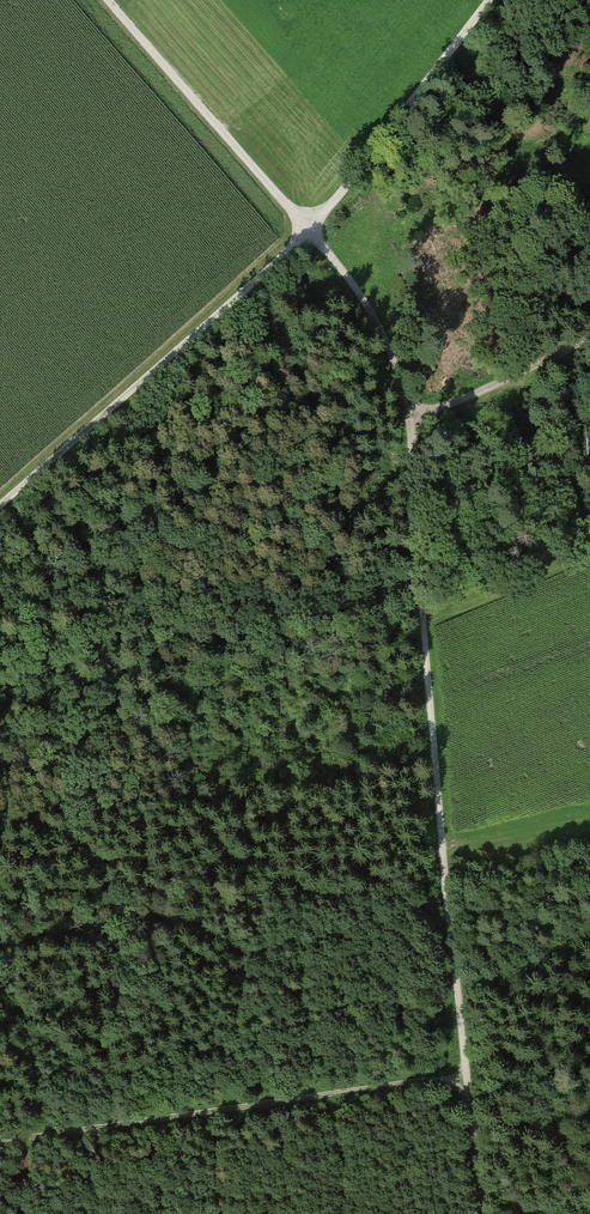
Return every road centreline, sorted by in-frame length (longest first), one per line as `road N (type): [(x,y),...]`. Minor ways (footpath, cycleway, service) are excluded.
road 1 (track): [(482,1213),(399,389),(311,230),(110,0)]
road 2 (track): [(0,506),(311,230),(491,0)]
road 3 (track): [(470,1108),(449,1085),(424,1082),(0,1144)]
road 4 (track): [(404,418),(483,395),(589,335)]

